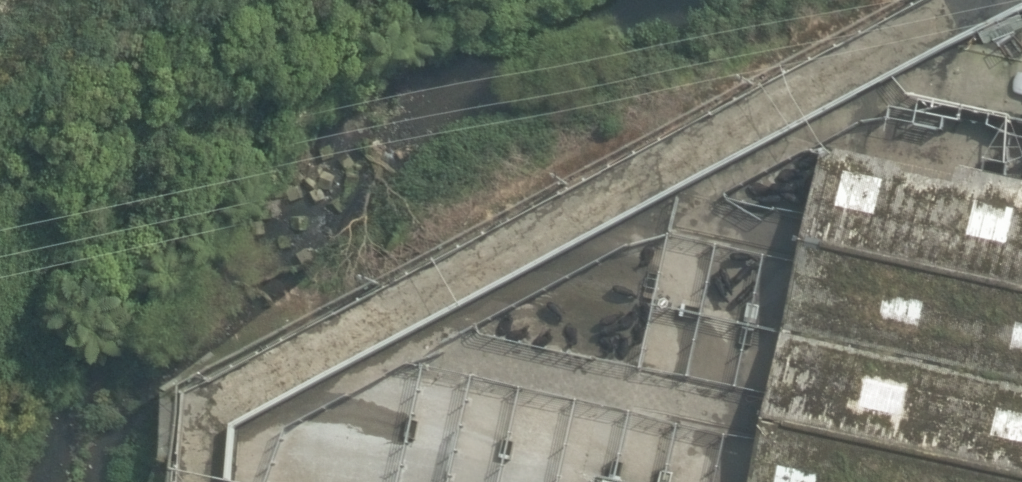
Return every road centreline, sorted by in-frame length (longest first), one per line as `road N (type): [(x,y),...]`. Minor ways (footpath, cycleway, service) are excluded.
road 1 (track): [(1021,134),(874,107),(422,345),(763,423)]
road 2 (track): [(988,0),(215,411),(209,481)]
road 3 (track): [(1021,45),(994,40),(874,107)]

